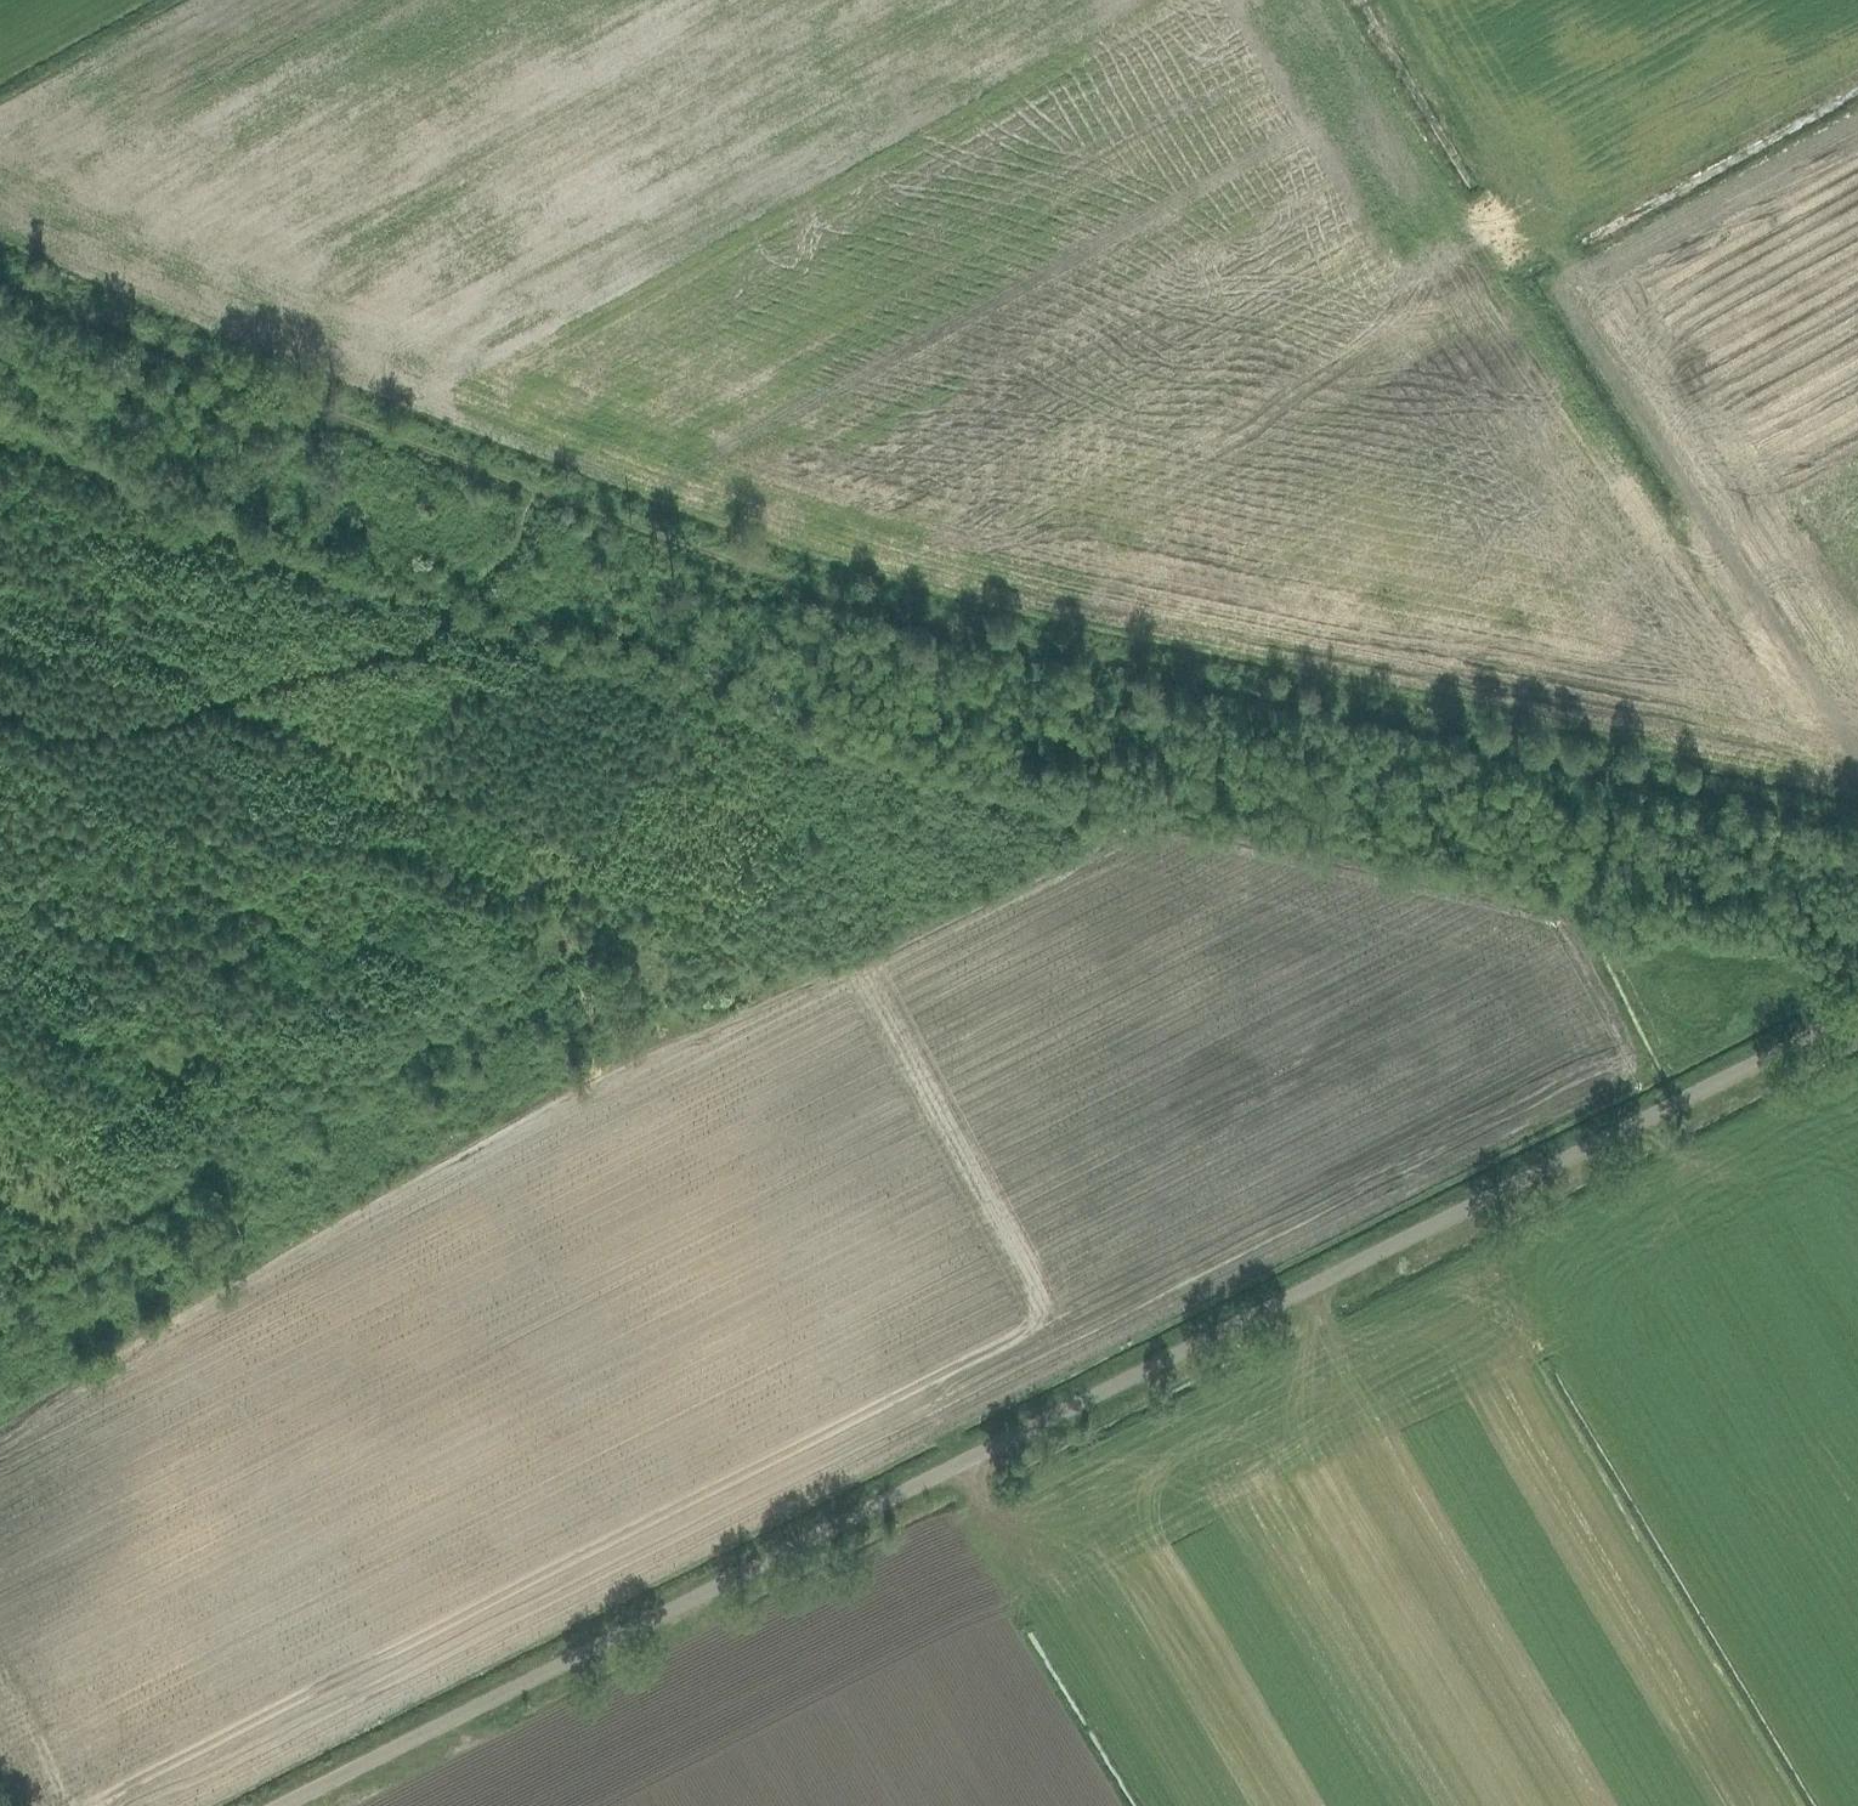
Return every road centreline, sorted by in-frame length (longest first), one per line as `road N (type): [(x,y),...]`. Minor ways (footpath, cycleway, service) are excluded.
road 1 (unclassified): [(284,1805),(1857,1010)]

